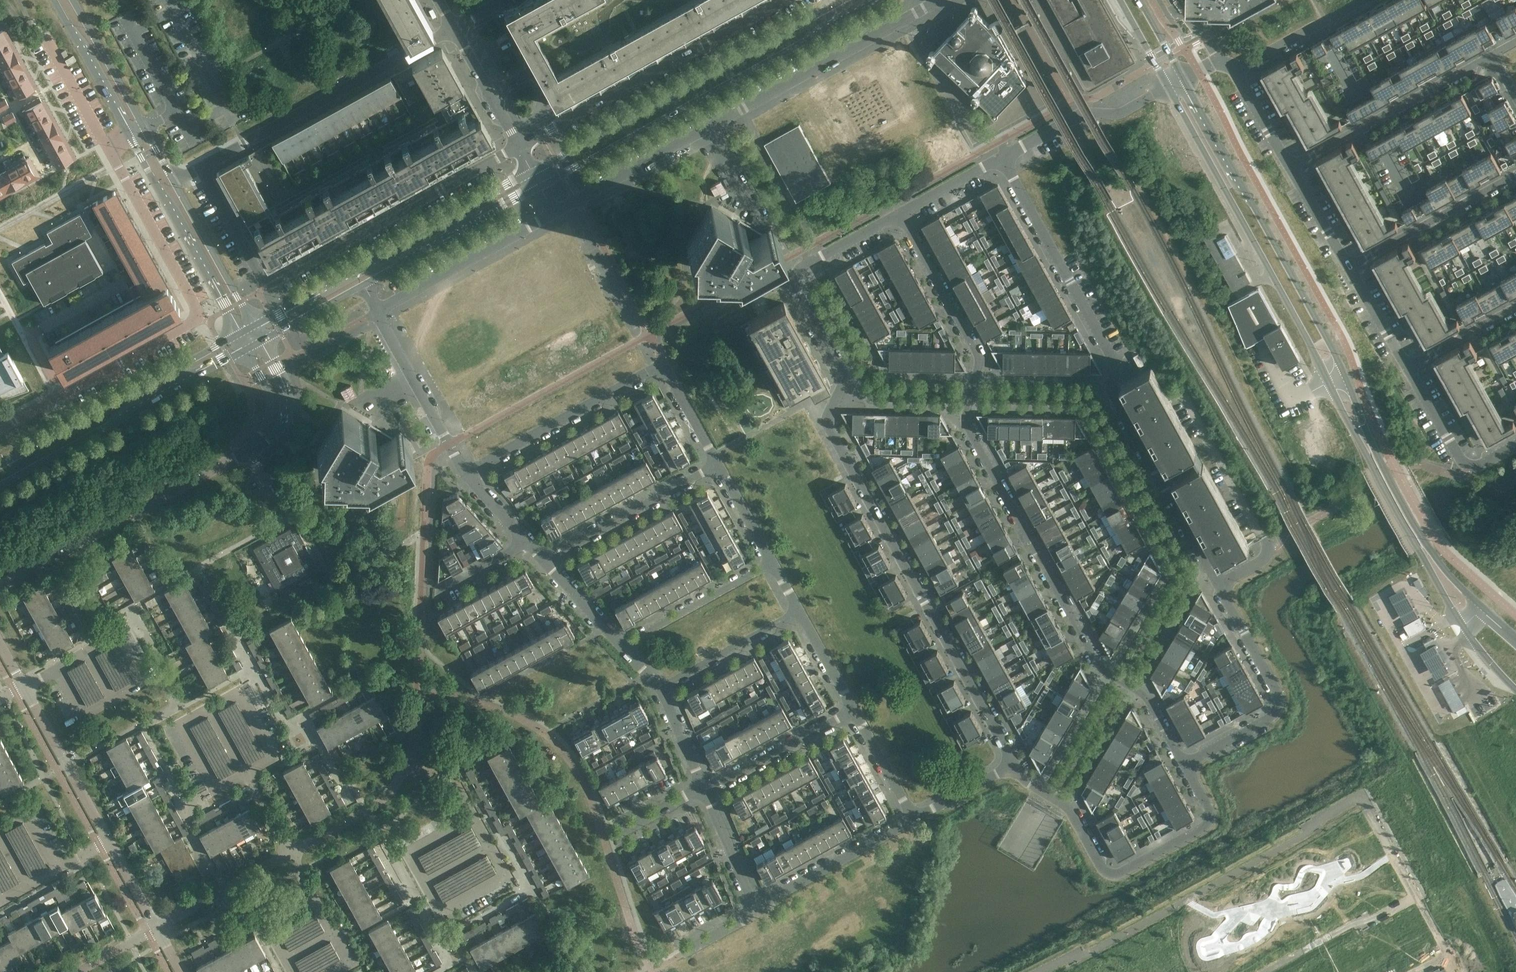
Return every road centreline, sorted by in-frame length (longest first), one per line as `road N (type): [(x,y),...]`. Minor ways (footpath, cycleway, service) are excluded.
road 1 (secondary): [(1168,87),(1449,604),(1515,690)]
road 2 (secondary): [(1515,640),(1426,544),(1328,341),(1183,78)]
road 3 (residential): [(1187,766),(1136,690),(1110,675),(964,425),(979,360),(974,344),(900,213)]
road 4 (residential): [(808,264),(795,277),(843,375),(829,427),(1017,764)]
road 5 (motorway): [(1515,715),(1033,971)]
road 6 (motorway): [(1515,729),(1059,971)]
road 7 (residential): [(1218,584),(1122,412),(1103,347),(1004,159)]
road 8 (motorway): [(1515,756),(1112,971)]
road 9 (residential): [(566,208),(945,0)]
road 10 (residential): [(206,167),(269,287),(518,146)]
road 11 (motorway): [(1155,971),(1515,779)]
road 12 (tertiary): [(541,189),(884,0)]
road 13 (tertiary): [(849,0),(533,174)]
road 14 (motorway): [(1200,971),(1515,798)]
road 15 (residential): [(62,394),(198,318),(108,148)]
road 16 (tertiary): [(533,174),(256,327)]
road 17 (tertiary): [(265,341),(541,189)]
road 18 (residential): [(518,146),(784,0)]
road 19 (residential): [(453,29),(206,167)]
road 20 (motorway): [(1268,971),(1515,835)]
road 21 (residential): [(0,584),(249,452)]
road 22 (tertiary): [(0,486),(247,351)]
road 23 (tertiary): [(239,336),(0,468)]
road 24 (residential): [(1491,55),(1289,166)]
road 25 (tertiary): [(129,137),(239,336)]
road 26 (tertiary): [(174,182),(71,0)]
road 27 (residential): [(657,367),(484,463)]
road 28 (residential): [(714,464),(548,559)]
road 29 (residential): [(1348,267),(1515,176)]
road 30 (unclassified): [(566,208),(657,367)]
road 31 (residential): [(1004,159),(1081,115),(1119,114),(1168,87)]
road 32 (residential): [(109,842),(26,686)]
road 33 (residential): [(756,906),(909,820)]
road 34 (residential): [(773,564),(621,644)]
road 35 (residential): [(1407,367),(1465,464),(1480,465),(1515,446)]
road 36 (tertiary): [(256,327),(174,182)]
road 37 (residential): [(708,786),(851,707)]
road 38 (residential): [(660,687),(799,611)]
road 39 (tertiary): [(54,0),(129,137)]
road 40 (residential): [(157,928),(290,854)]
road 41 (residential): [(290,854),(376,803),(408,765)]
road 42 (residential): [(1241,70),(1364,0)]
road 43 (residential): [(425,882),(441,911),(506,876),(490,847)]
road 44 (residential): [(210,709),(181,725),(216,789),(245,773)]
road 45 (residential): [(245,773),(274,757),(239,694),(210,709)]
road 46 (residential): [(249,452),(267,442),(292,409),(287,381),(265,341)]
road 47 (residential): [(1210,809),(1201,830),(1121,872),(1101,866)]
road 48 (residential): [(453,29),(518,146)]
road 49 (residential): [(1281,701),(1218,584)]
road 50 (residential): [(1017,764),(1101,866)]
road 51 (residential): [(108,148),(44,35)]
road 52 (residential): [(756,906),(708,786)]
road 53 (residential): [(909,820),(851,707)]
road 54 (residential): [(1515,307),(1407,367)]
road 55 (residential): [(909,820),(1017,764)]

